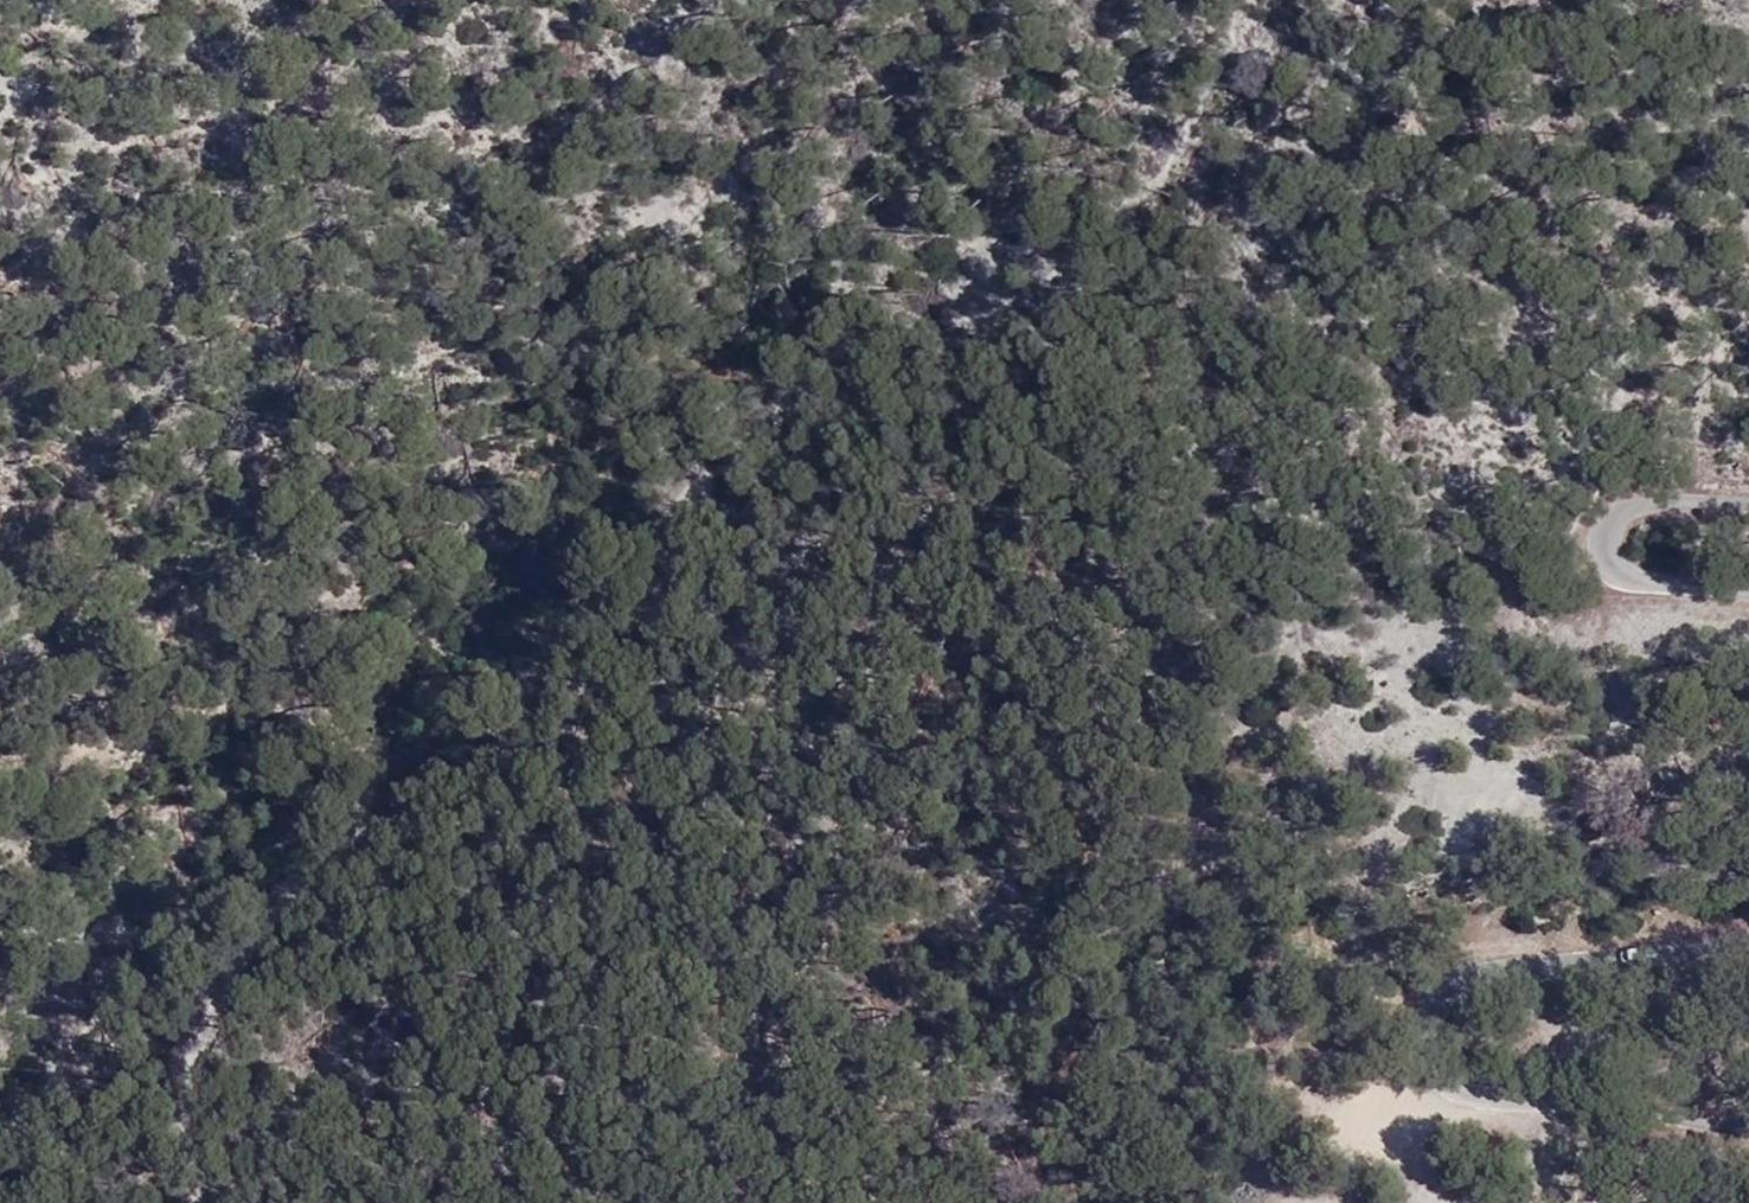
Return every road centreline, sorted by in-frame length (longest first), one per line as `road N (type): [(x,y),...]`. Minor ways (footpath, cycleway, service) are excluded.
road 1 (track): [(198,1202),(194,1055),(248,943),(305,885),(352,801),(351,760),(317,722),(263,715),(189,719),(90,757),(0,771)]
road 2 (unclassified): [(1748,940),(1531,981),(1483,1001),(1463,1032),(1465,1064),(1484,1093),(1748,1145)]
road 3 (unclassified): [(1748,496),(1634,515),(1591,532),(1586,561),(1615,586),(1748,606)]

